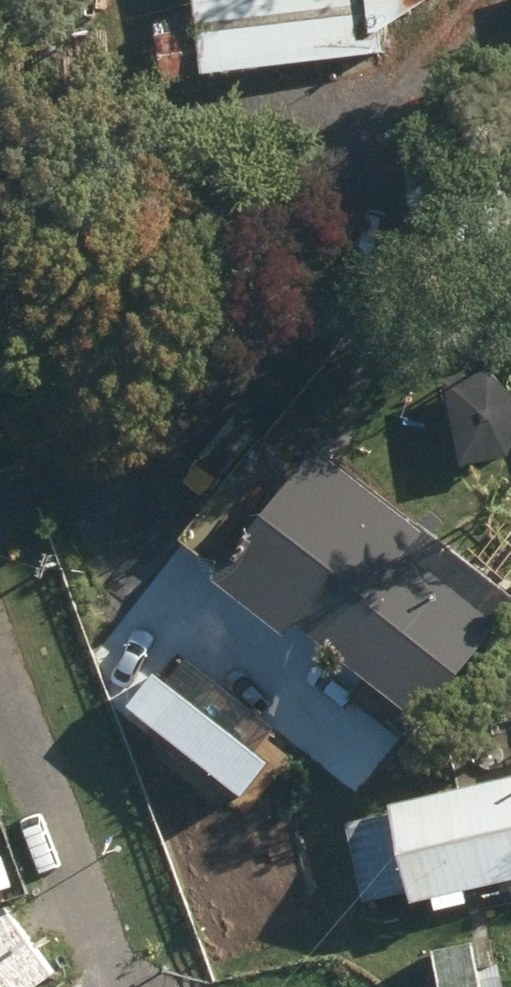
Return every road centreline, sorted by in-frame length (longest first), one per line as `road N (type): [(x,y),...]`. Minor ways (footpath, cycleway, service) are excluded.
road 1 (track): [(0,362),(92,549),(158,632),(333,767)]
road 2 (track): [(413,92),(0,190)]
road 3 (track): [(105,986),(108,943),(91,872),(0,606)]

